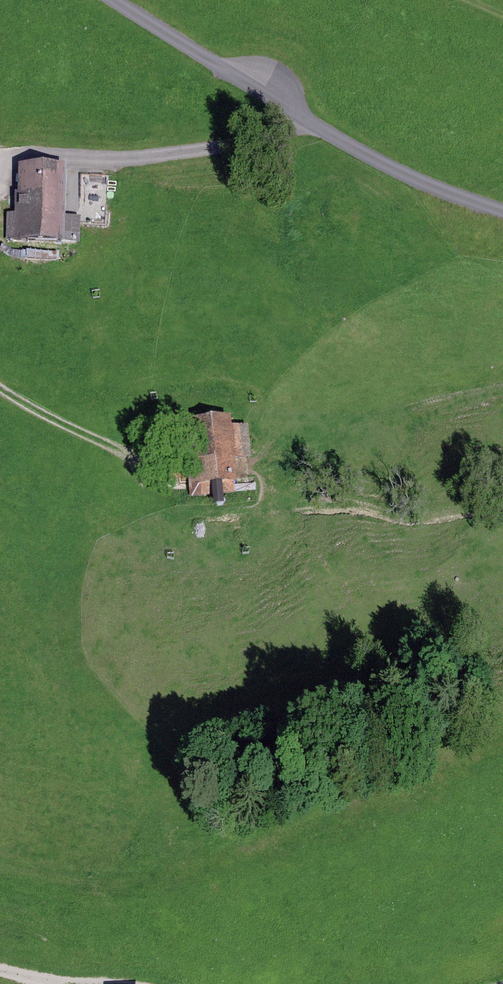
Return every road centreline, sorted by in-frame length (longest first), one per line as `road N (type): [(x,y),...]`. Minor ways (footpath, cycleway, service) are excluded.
road 1 (unclassified): [(0,161),(127,159),(313,124)]
road 2 (unclassified): [(109,0),(313,124)]
road 3 (unclassified): [(313,124),(415,182),(502,212)]
road 4 (track): [(0,389),(118,445)]
road 5 (track): [(118,983),(71,982),(0,963)]

